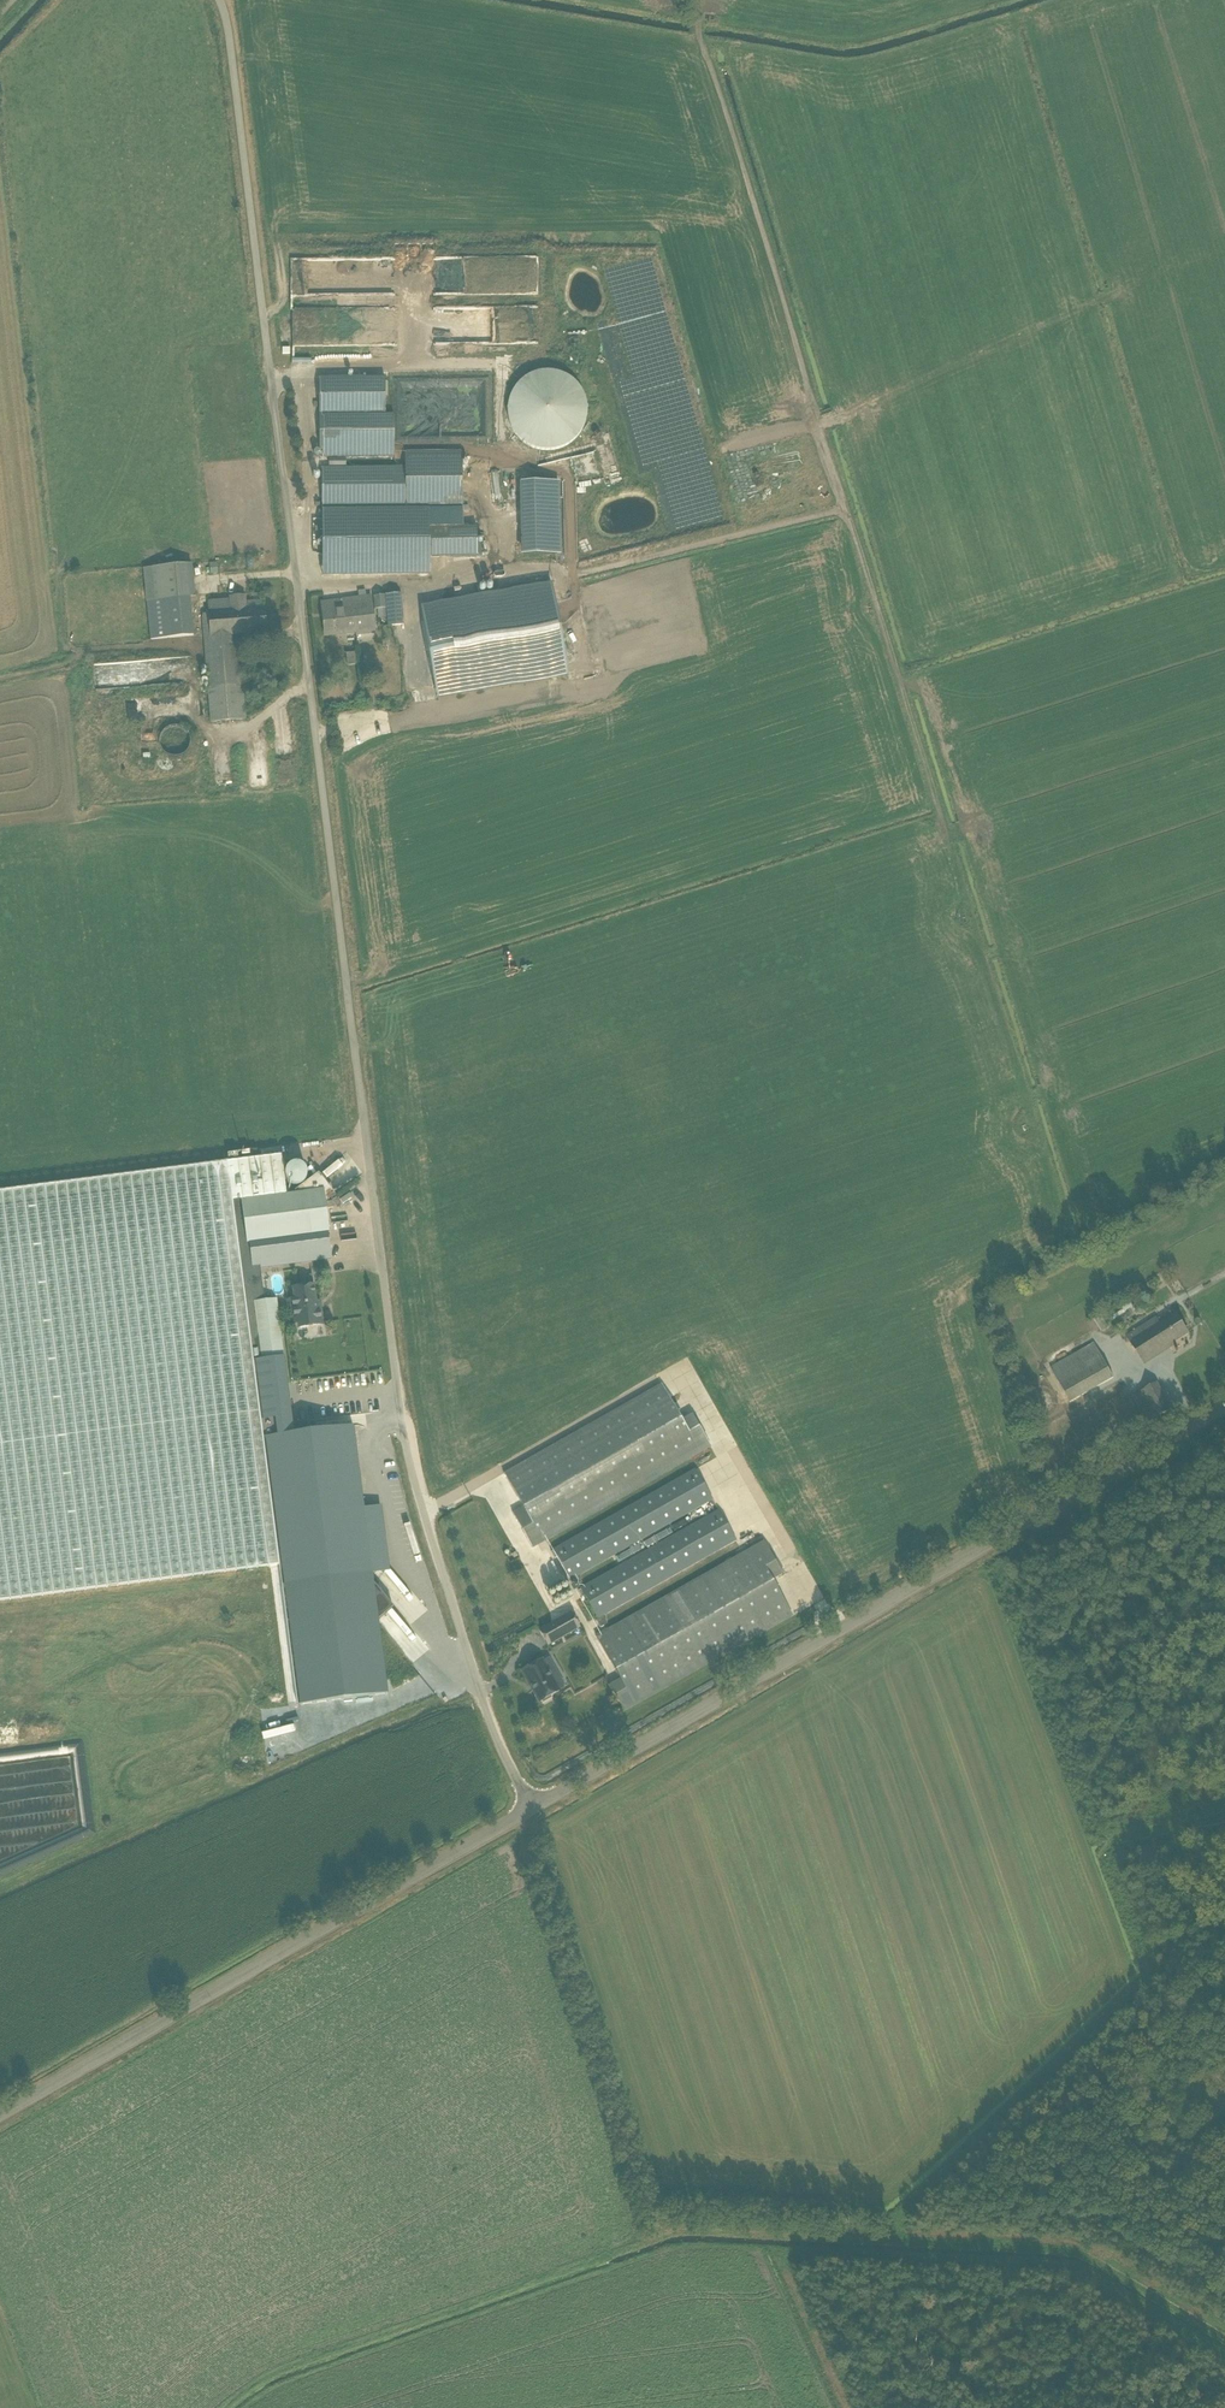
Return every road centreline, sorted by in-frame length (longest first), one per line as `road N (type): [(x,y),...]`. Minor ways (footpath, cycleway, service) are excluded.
road 1 (unclassified): [(525,1813),(429,1522),(407,1423),(218,0)]
road 2 (tertiary): [(525,1813),(1224,1408)]
road 3 (track): [(1026,1111),(818,425)]
road 4 (track): [(1224,2364),(1062,2270),(793,2257),(781,2265),(840,2407)]
road 5 (tertiary): [(0,2112),(525,1813)]
road 6 (track): [(1113,293),(818,425)]
road 7 (track): [(843,509),(557,576)]

